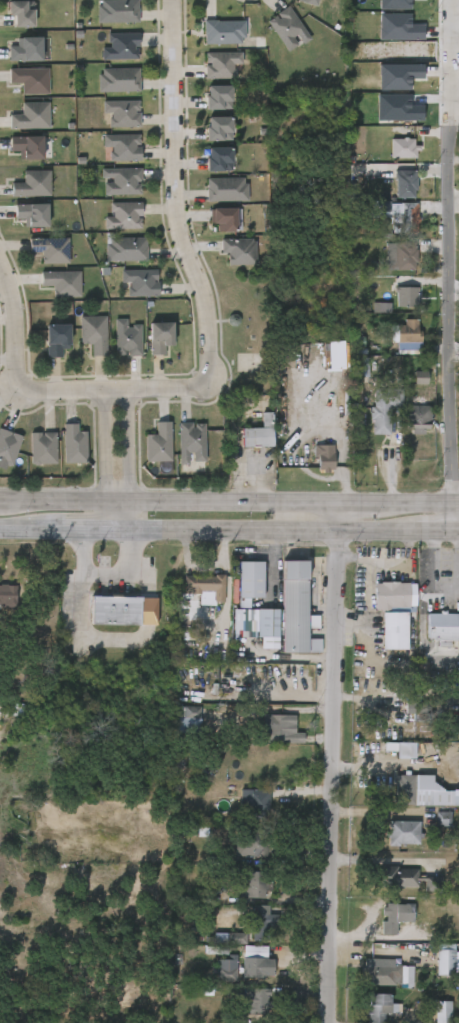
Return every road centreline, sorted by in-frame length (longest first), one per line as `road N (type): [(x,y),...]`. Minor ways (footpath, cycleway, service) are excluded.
road 1 (residential): [(332,1022),(334,499)]
road 2 (residential): [(453,0),(458,519)]
road 3 (residential): [(206,377),(208,317),(174,204),(172,0)]
road 4 (secondary): [(334,499),(0,497)]
road 5 (secondary): [(116,530),(414,530)]
road 6 (residential): [(15,389),(22,396),(200,391),(206,377)]
road 7 (residential): [(116,530),(126,497),(126,393)]
road 8 (residential): [(104,394),(106,497),(116,530)]

